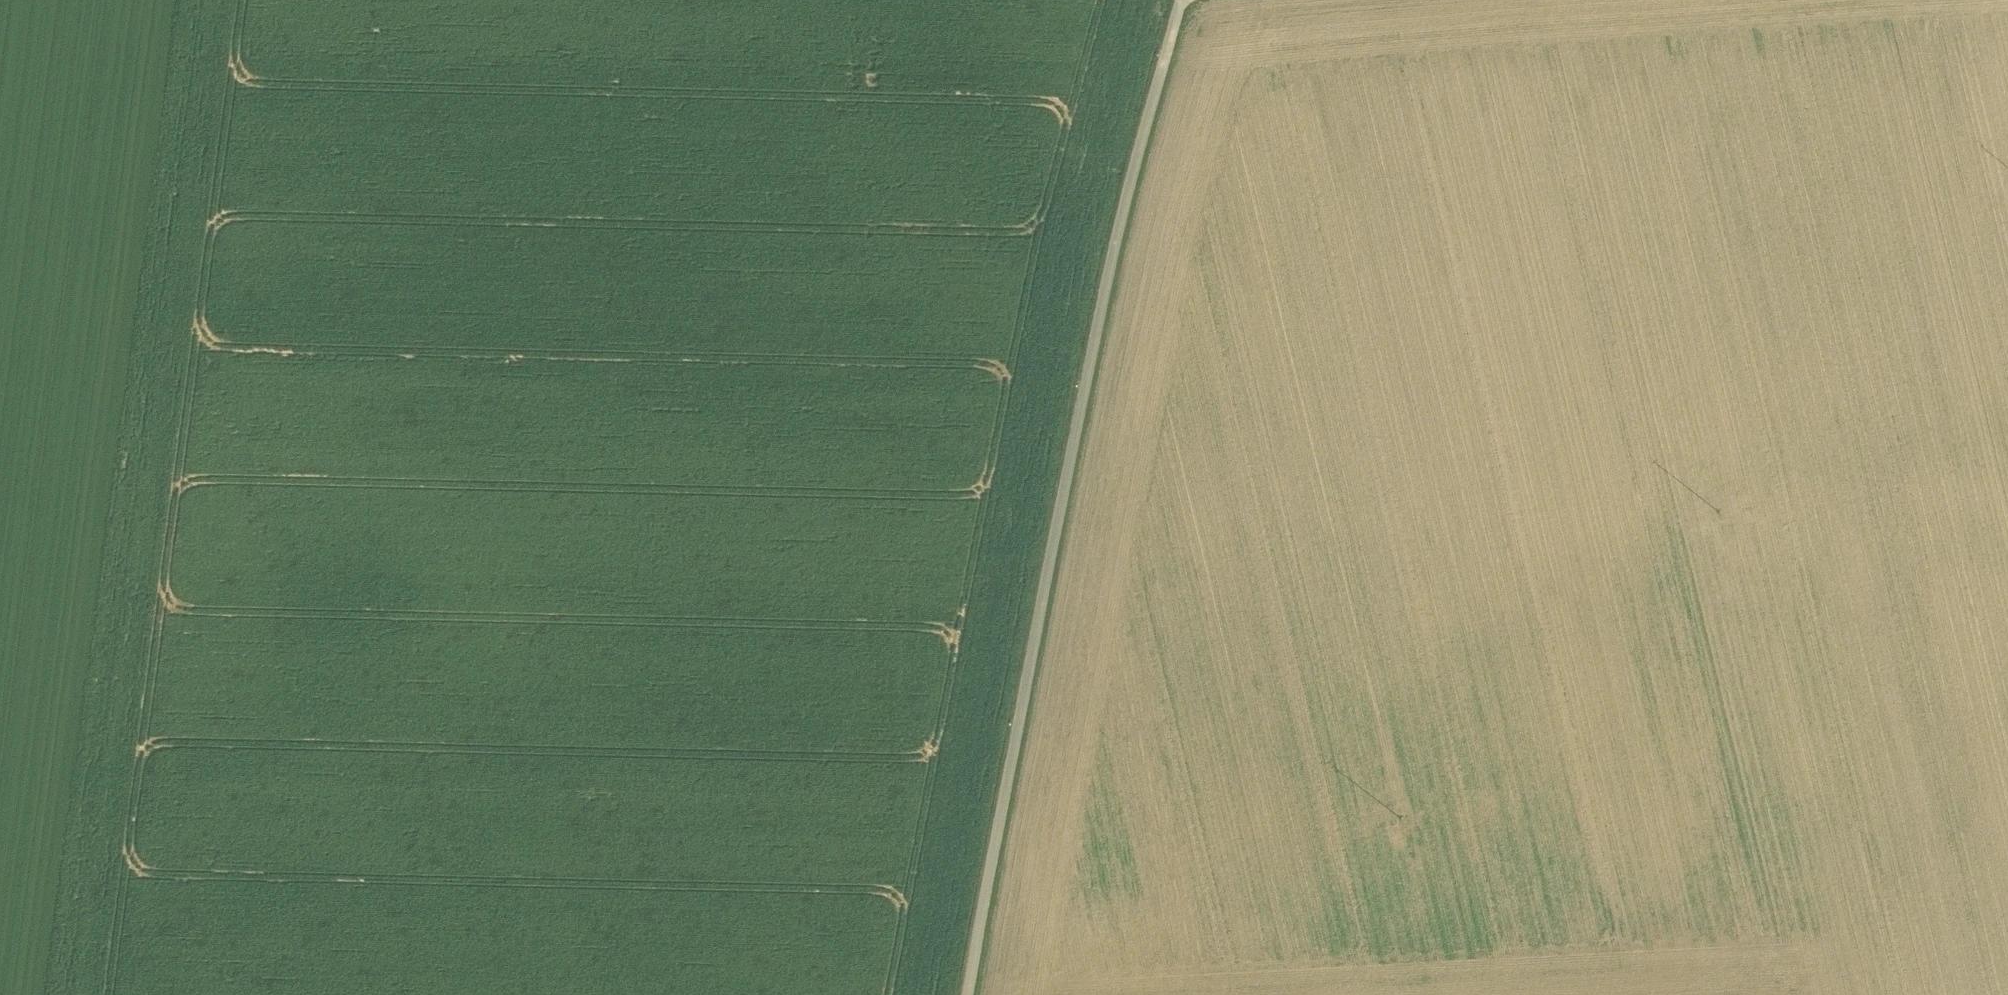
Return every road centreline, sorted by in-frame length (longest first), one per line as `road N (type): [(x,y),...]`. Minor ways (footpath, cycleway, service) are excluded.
road 1 (unclassified): [(1179,0),(1087,373),(968,994)]

